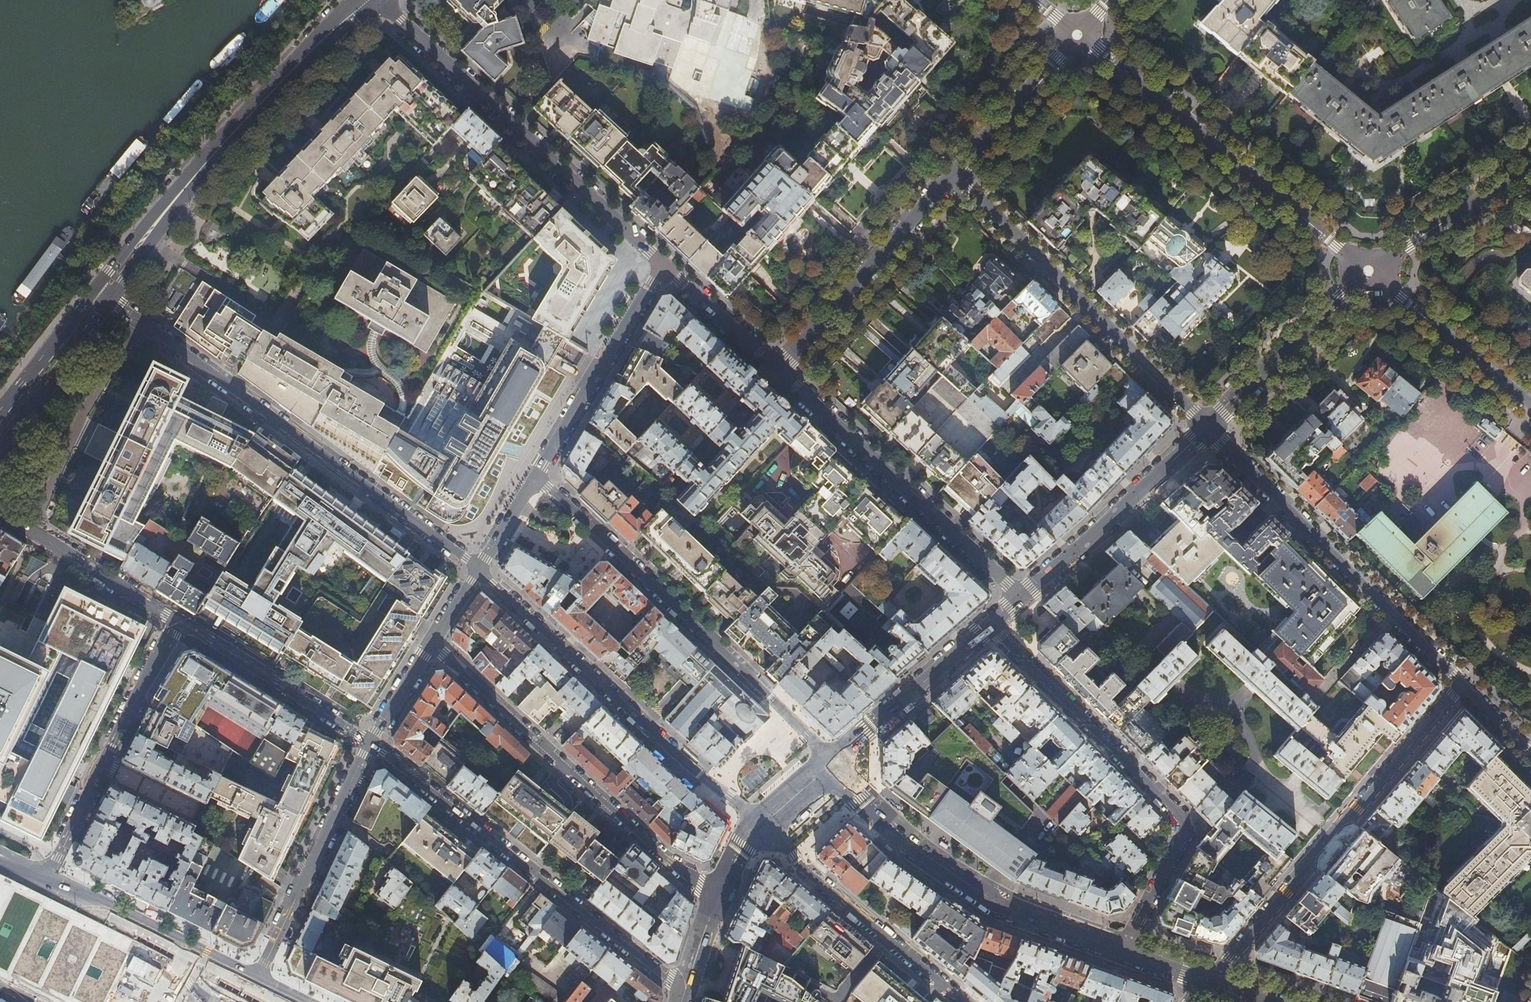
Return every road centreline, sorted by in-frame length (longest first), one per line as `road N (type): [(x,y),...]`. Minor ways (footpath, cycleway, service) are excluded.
road 1 (residential): [(481,568),(110,298)]
road 2 (residential): [(1126,953),(1183,839),(1183,818),(990,626)]
road 3 (residential): [(828,764),(806,733),(538,473)]
road 4 (residential): [(371,742),(686,993)]
road 5 (residential): [(1208,983),(1461,683)]
road 6 (residential): [(763,836),(481,568)]
road 7 (residential): [(380,0),(663,262)]
road 8 (residential): [(432,642),(688,877),(720,894)]
road 9 (residential): [(1077,35),(1368,271)]
road 10 (residential): [(1208,428),(1461,683)]
road 11 (residential): [(1208,428),(954,175)]
road 12 (residential): [(1126,953),(994,900),(926,854),(828,764)]
road 13 (residential): [(779,370),(1022,598)]
road 14 (primary): [(366,0),(179,195)]
road 15 (residential): [(763,836),(967,1001)]
road 16 (residential): [(779,370),(954,175)]
road 17 (residential): [(371,742),(261,976)]
road 18 (tertiary): [(1022,598),(1208,428)]
road 19 (residential): [(663,262),(538,473)]
road 20 (residential): [(261,976),(50,874)]
road 21 (residential): [(174,623),(371,742)]
road 22 (tertiary): [(1208,428),(1368,271)]
road 23 (trunk): [(197,1001),(0,903)]
road 24 (tertiary): [(828,764),(990,626)]
road 25 (residential): [(1368,271),(1530,404)]
road 26 (residential): [(0,513),(174,623)]
road 27 (tertiary): [(1368,271),(1530,166)]
road 28 (residential): [(954,175),(1077,35)]
road 29 (primary): [(0,446),(110,298)]
road 30 (residential): [(174,623),(98,770)]
road 31 (primary): [(96,289),(0,416)]
road 32 (residential): [(663,262),(779,370)]
road 33 (residential): [(231,839),(98,770)]
road 34 (primary): [(179,195),(96,289)]
road 35 (primary): [(110,298),(179,195)]

